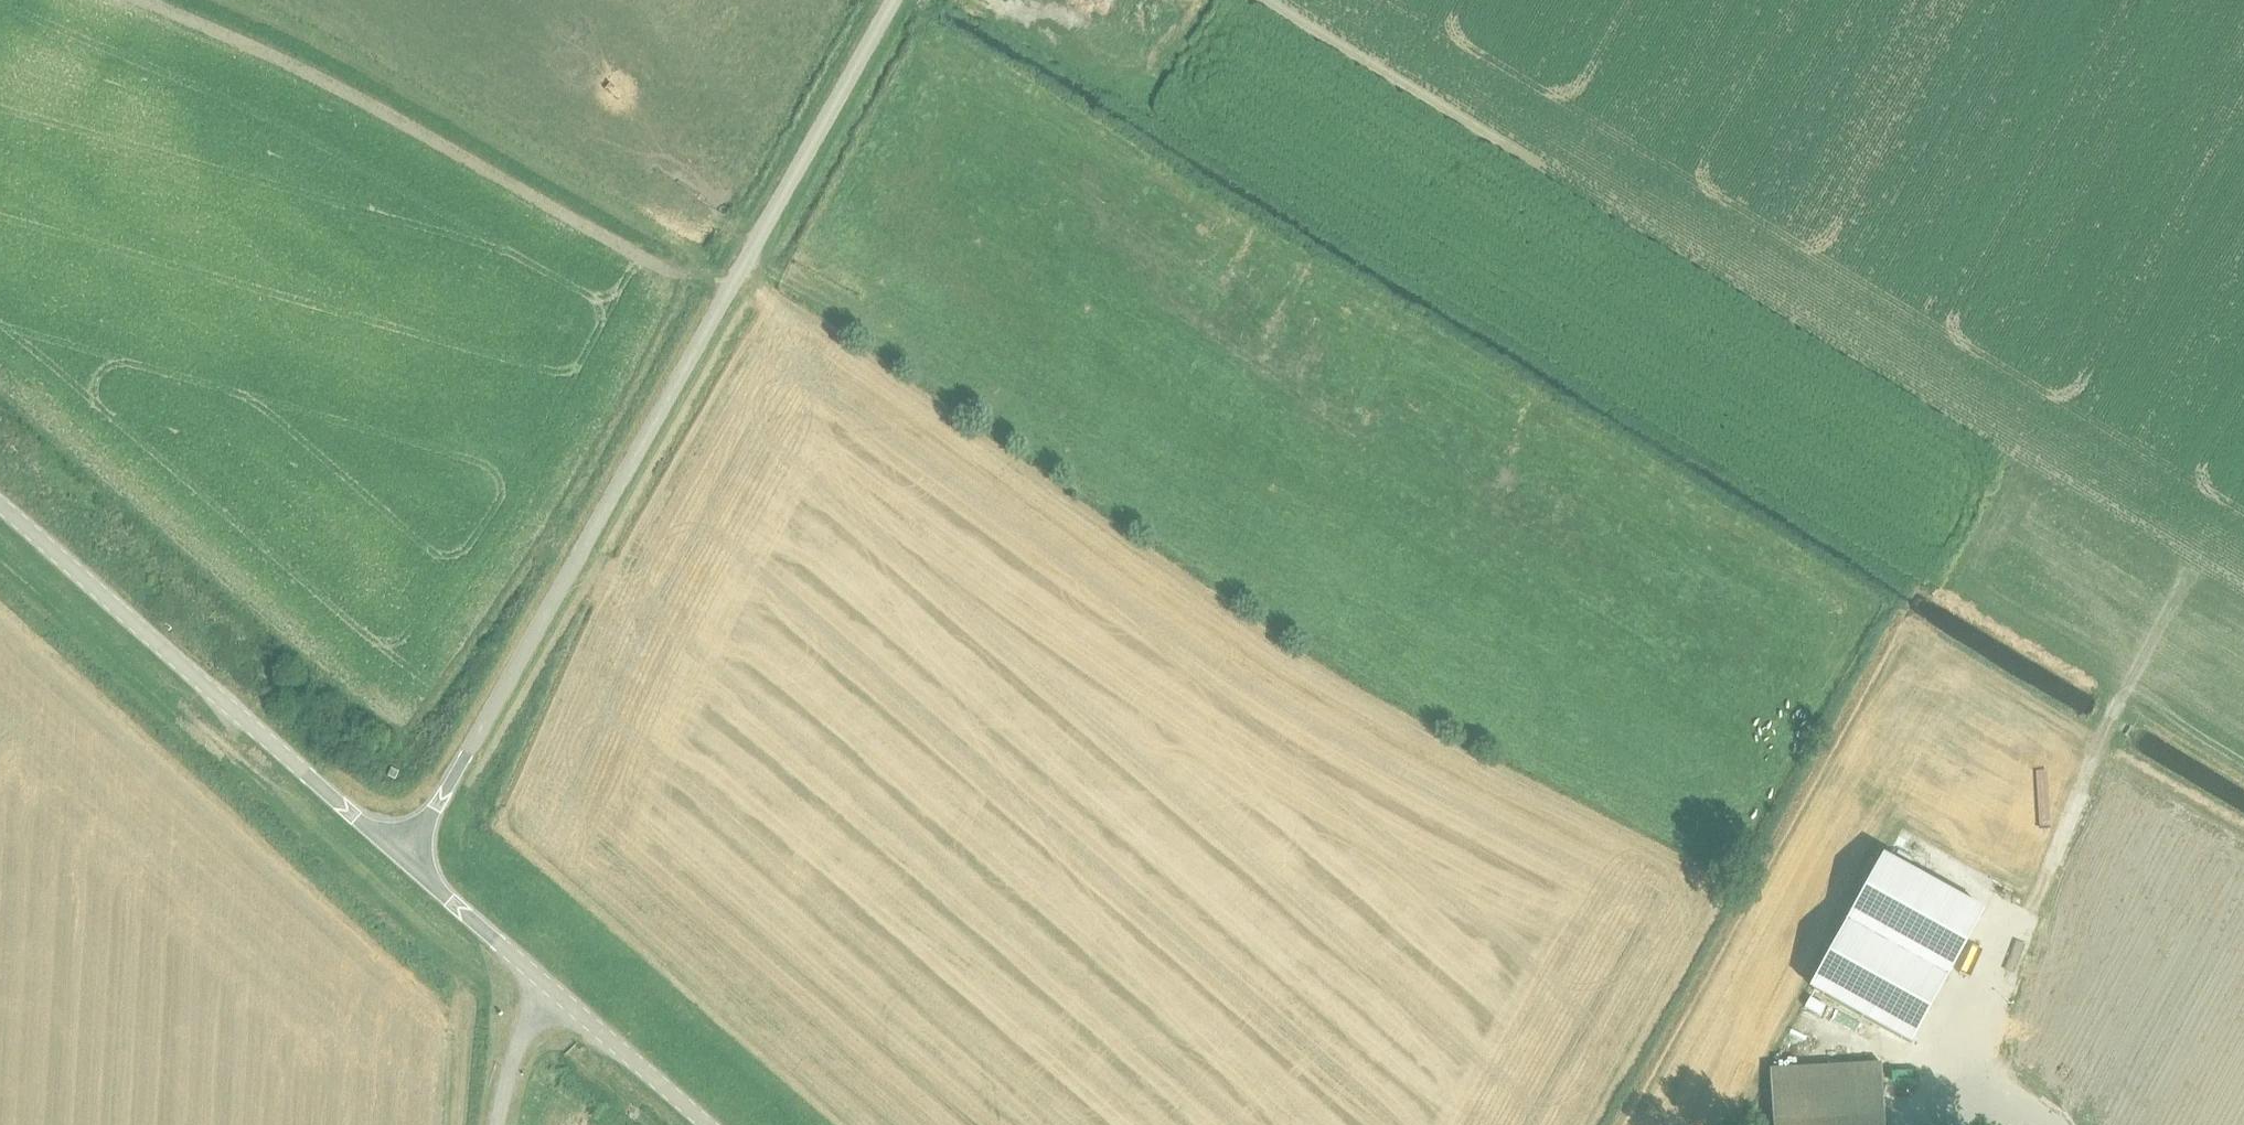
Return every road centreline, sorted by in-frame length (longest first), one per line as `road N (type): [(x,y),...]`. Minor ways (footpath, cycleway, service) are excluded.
road 1 (unclassified): [(402,856),(895,0)]
road 2 (tertiary): [(402,856),(0,505)]
road 3 (tertiary): [(707,1124),(402,856)]

